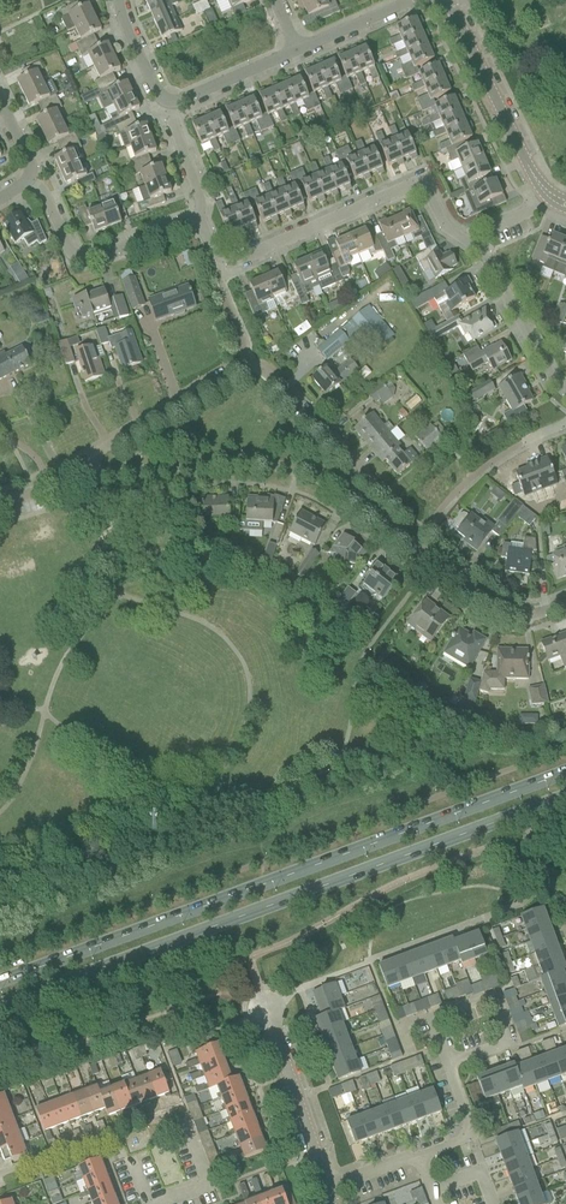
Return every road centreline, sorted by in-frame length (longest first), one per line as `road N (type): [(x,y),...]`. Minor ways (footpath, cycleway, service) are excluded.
road 1 (secondary): [(0,1009),(565,798)]
road 2 (secondary): [(565,773),(0,983)]
road 3 (residential): [(565,387),(483,257),(440,224),(426,189),(413,185),(237,260),(220,261),(199,219)]
road 4 (residential): [(343,492),(355,472),(351,461),(265,371),(244,365),(98,453),(95,475)]
road 5 (residential): [(343,492),(504,611),(565,604)]
road 6 (residential): [(95,475),(248,464),(299,471),(343,492)]
road 7 (residential): [(448,0),(526,164),(550,197)]
road 8 (residential): [(199,219),(87,260),(71,255),(32,178)]
road 9 (residential): [(447,1064),(507,1041),(498,1000),(436,1017),(439,1045)]
road 10 (residential): [(328,1189),(269,1019)]
road 11 (residential): [(168,102),(297,51)]
road 12 (residential): [(417,1156),(471,1129),(447,1064)]
road 13 (residential): [(297,51),(412,0)]
road 14 (residential): [(168,102),(203,205),(199,219)]
road 15 (residential): [(157,1203),(208,1184),(183,1121)]

